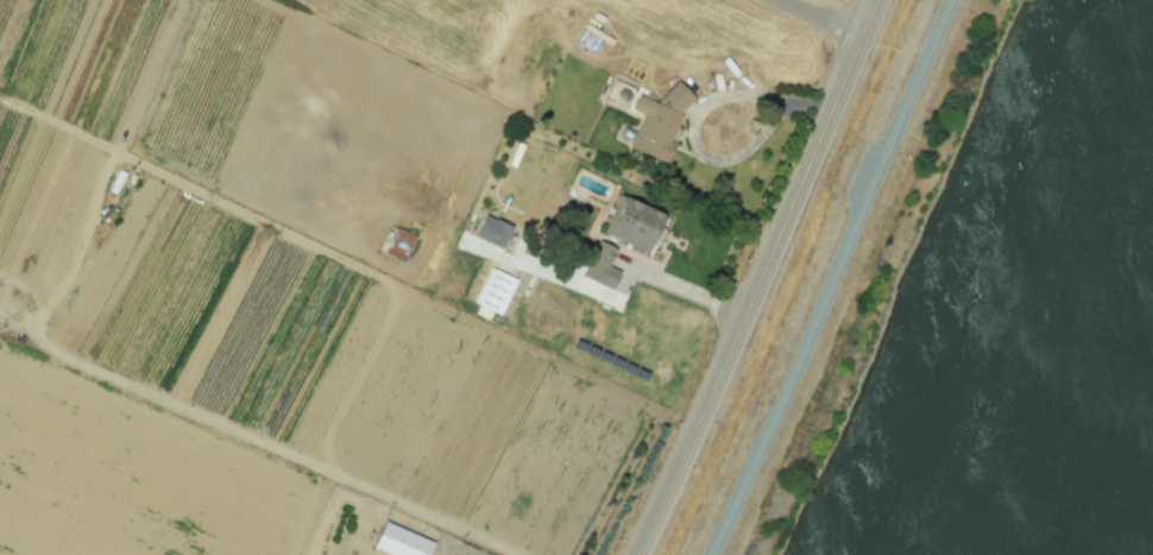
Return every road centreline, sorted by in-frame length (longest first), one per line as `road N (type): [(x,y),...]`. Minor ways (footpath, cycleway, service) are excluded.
road 1 (secondary): [(635,554),(876,0)]

